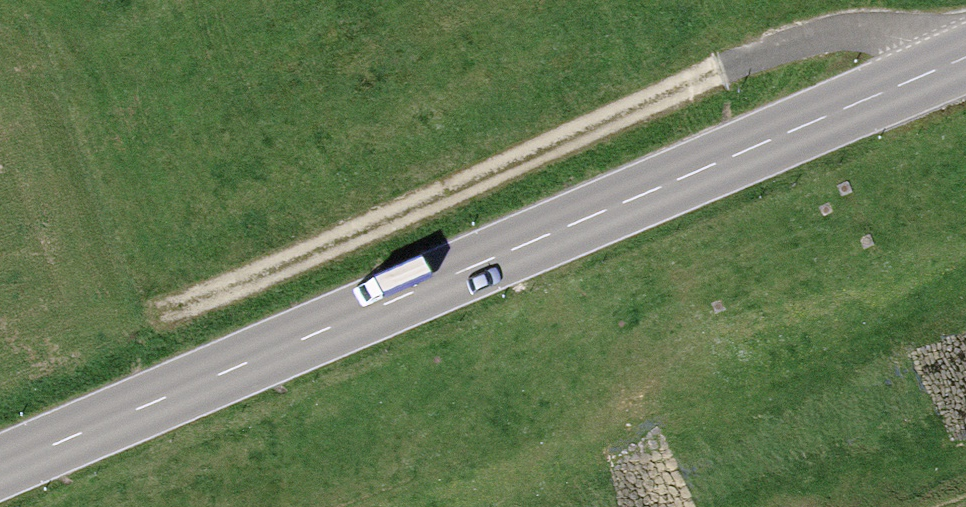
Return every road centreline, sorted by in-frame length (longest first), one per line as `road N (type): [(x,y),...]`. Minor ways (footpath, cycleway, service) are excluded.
road 1 (secondary): [(965,56),(0,469)]
road 2 (track): [(171,311),(798,42),(887,26),(913,37),(937,69)]

